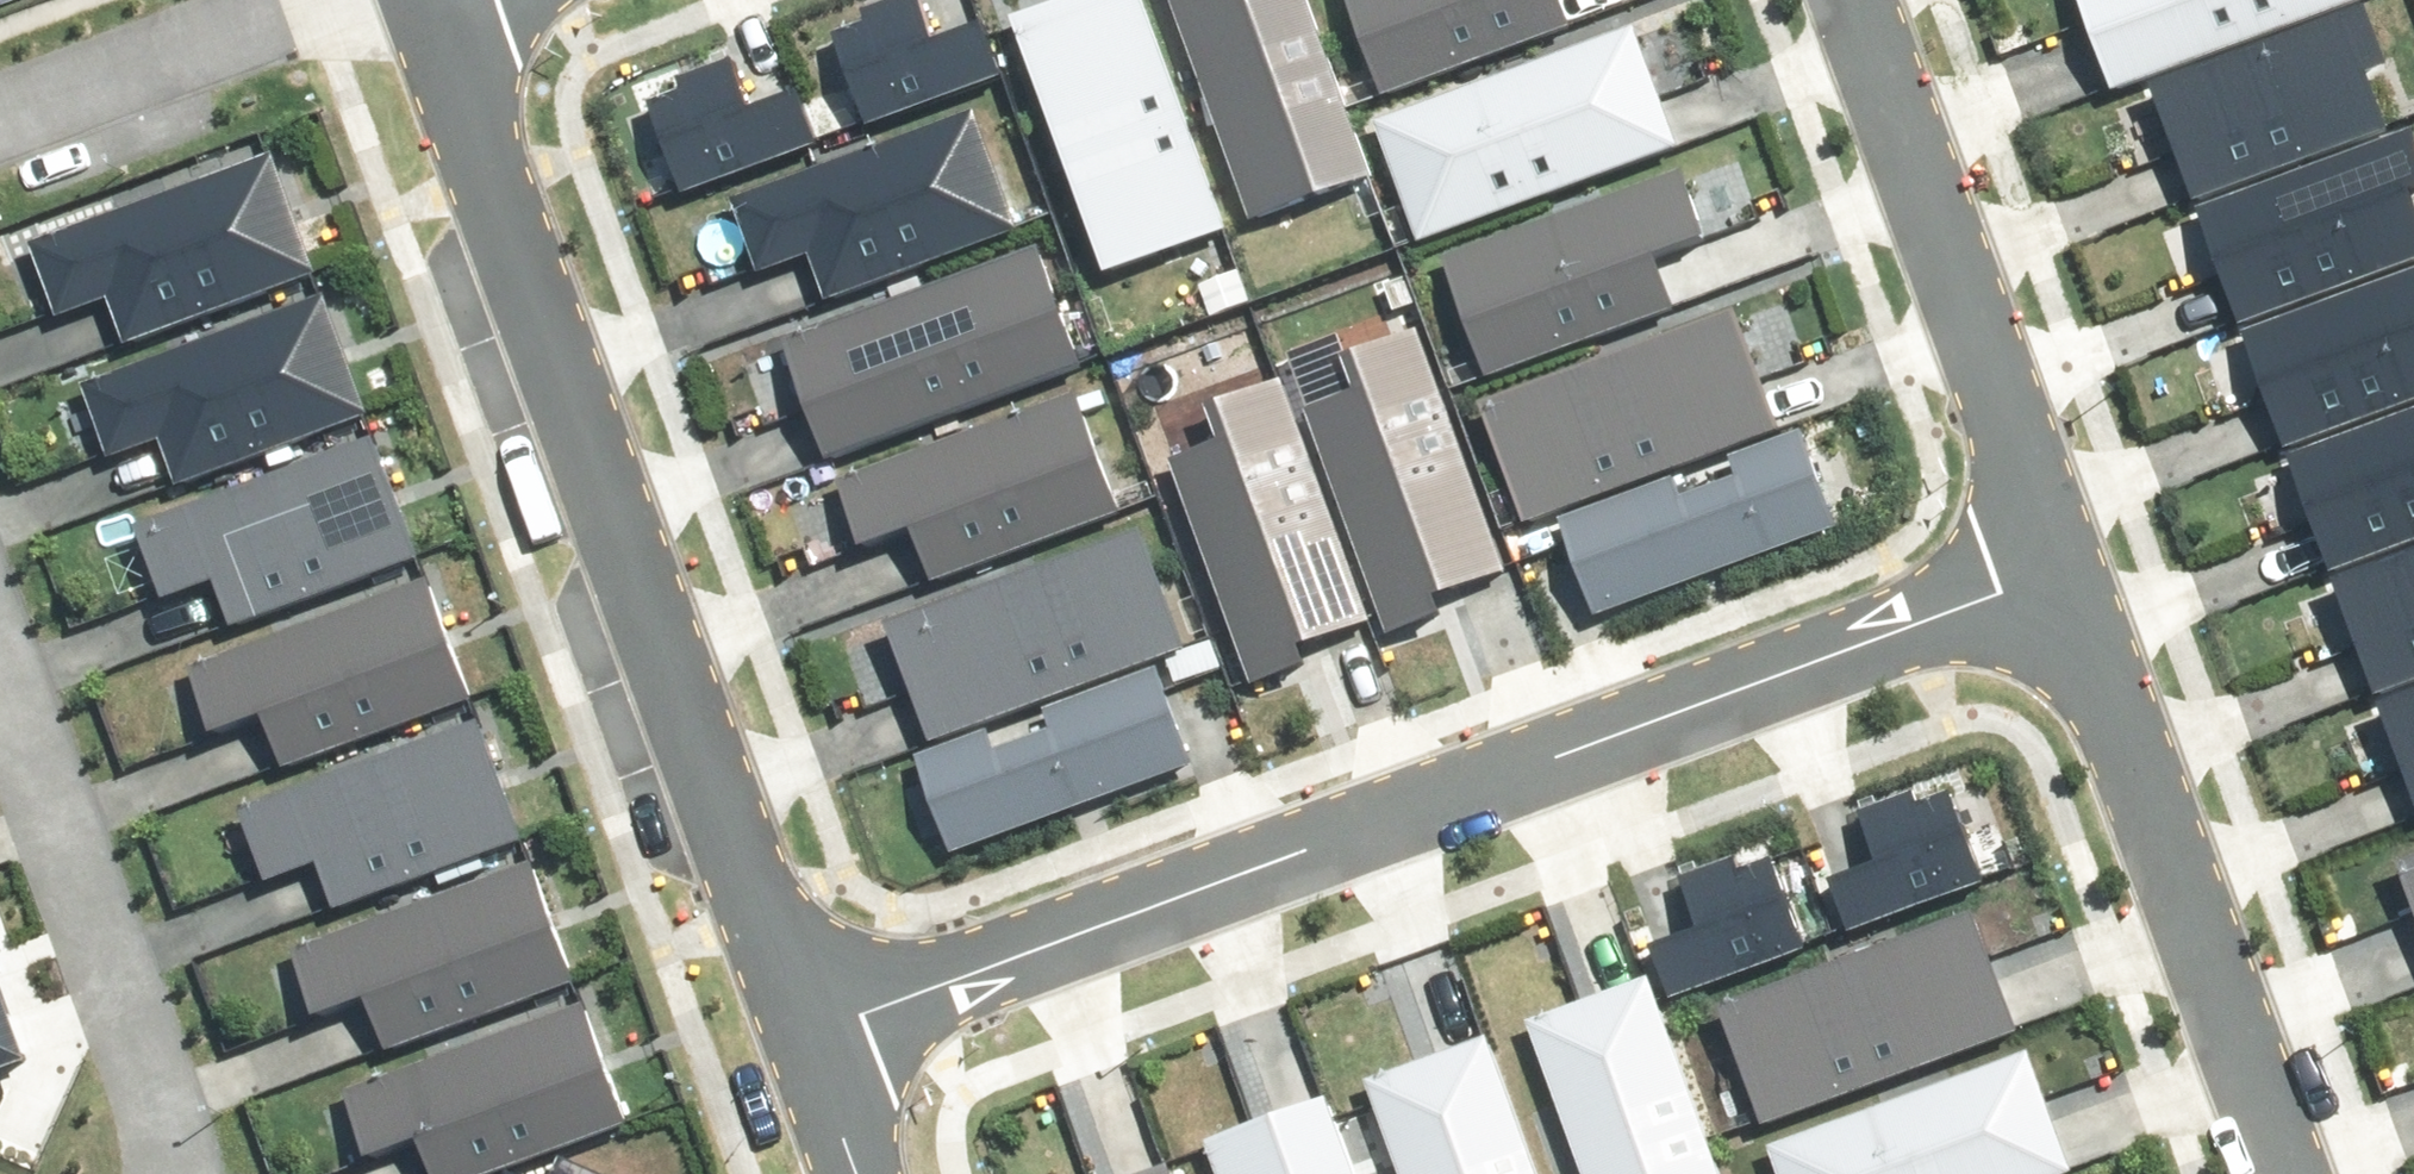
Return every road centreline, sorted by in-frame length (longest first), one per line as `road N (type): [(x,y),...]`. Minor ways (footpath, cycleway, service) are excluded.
road 1 (residential): [(2052,564),(806,1030)]
road 2 (residential): [(437,13),(806,1030)]
road 3 (residential): [(2052,564),(2274,1173)]
road 4 (residential): [(177,1173),(181,1105),(167,1050),(0,580)]
road 5 (residential): [(1845,0),(2052,564)]
road 6 (residential): [(0,122),(331,0)]
road 7 (residential): [(806,1030),(859,1173)]

